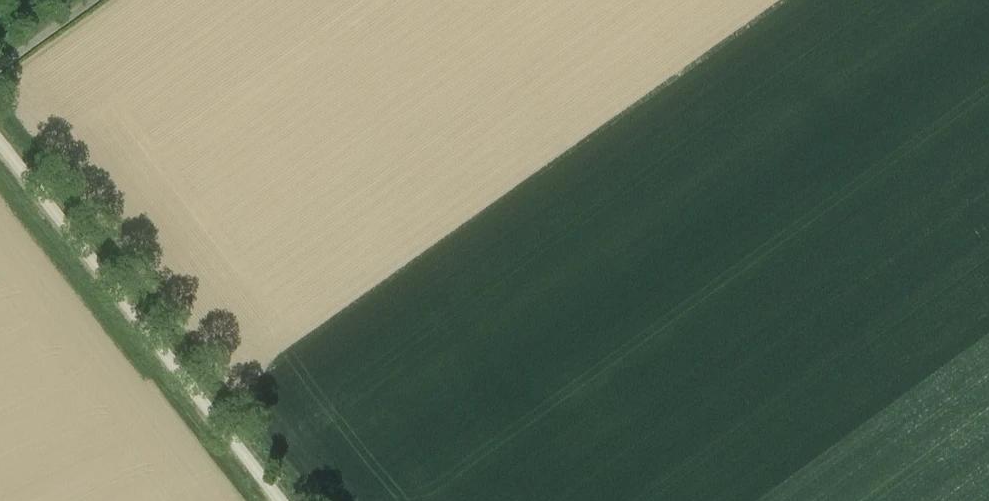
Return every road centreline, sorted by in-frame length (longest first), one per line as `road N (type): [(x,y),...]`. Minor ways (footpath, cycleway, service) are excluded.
road 1 (unclassified): [(280,500),(0,141)]

